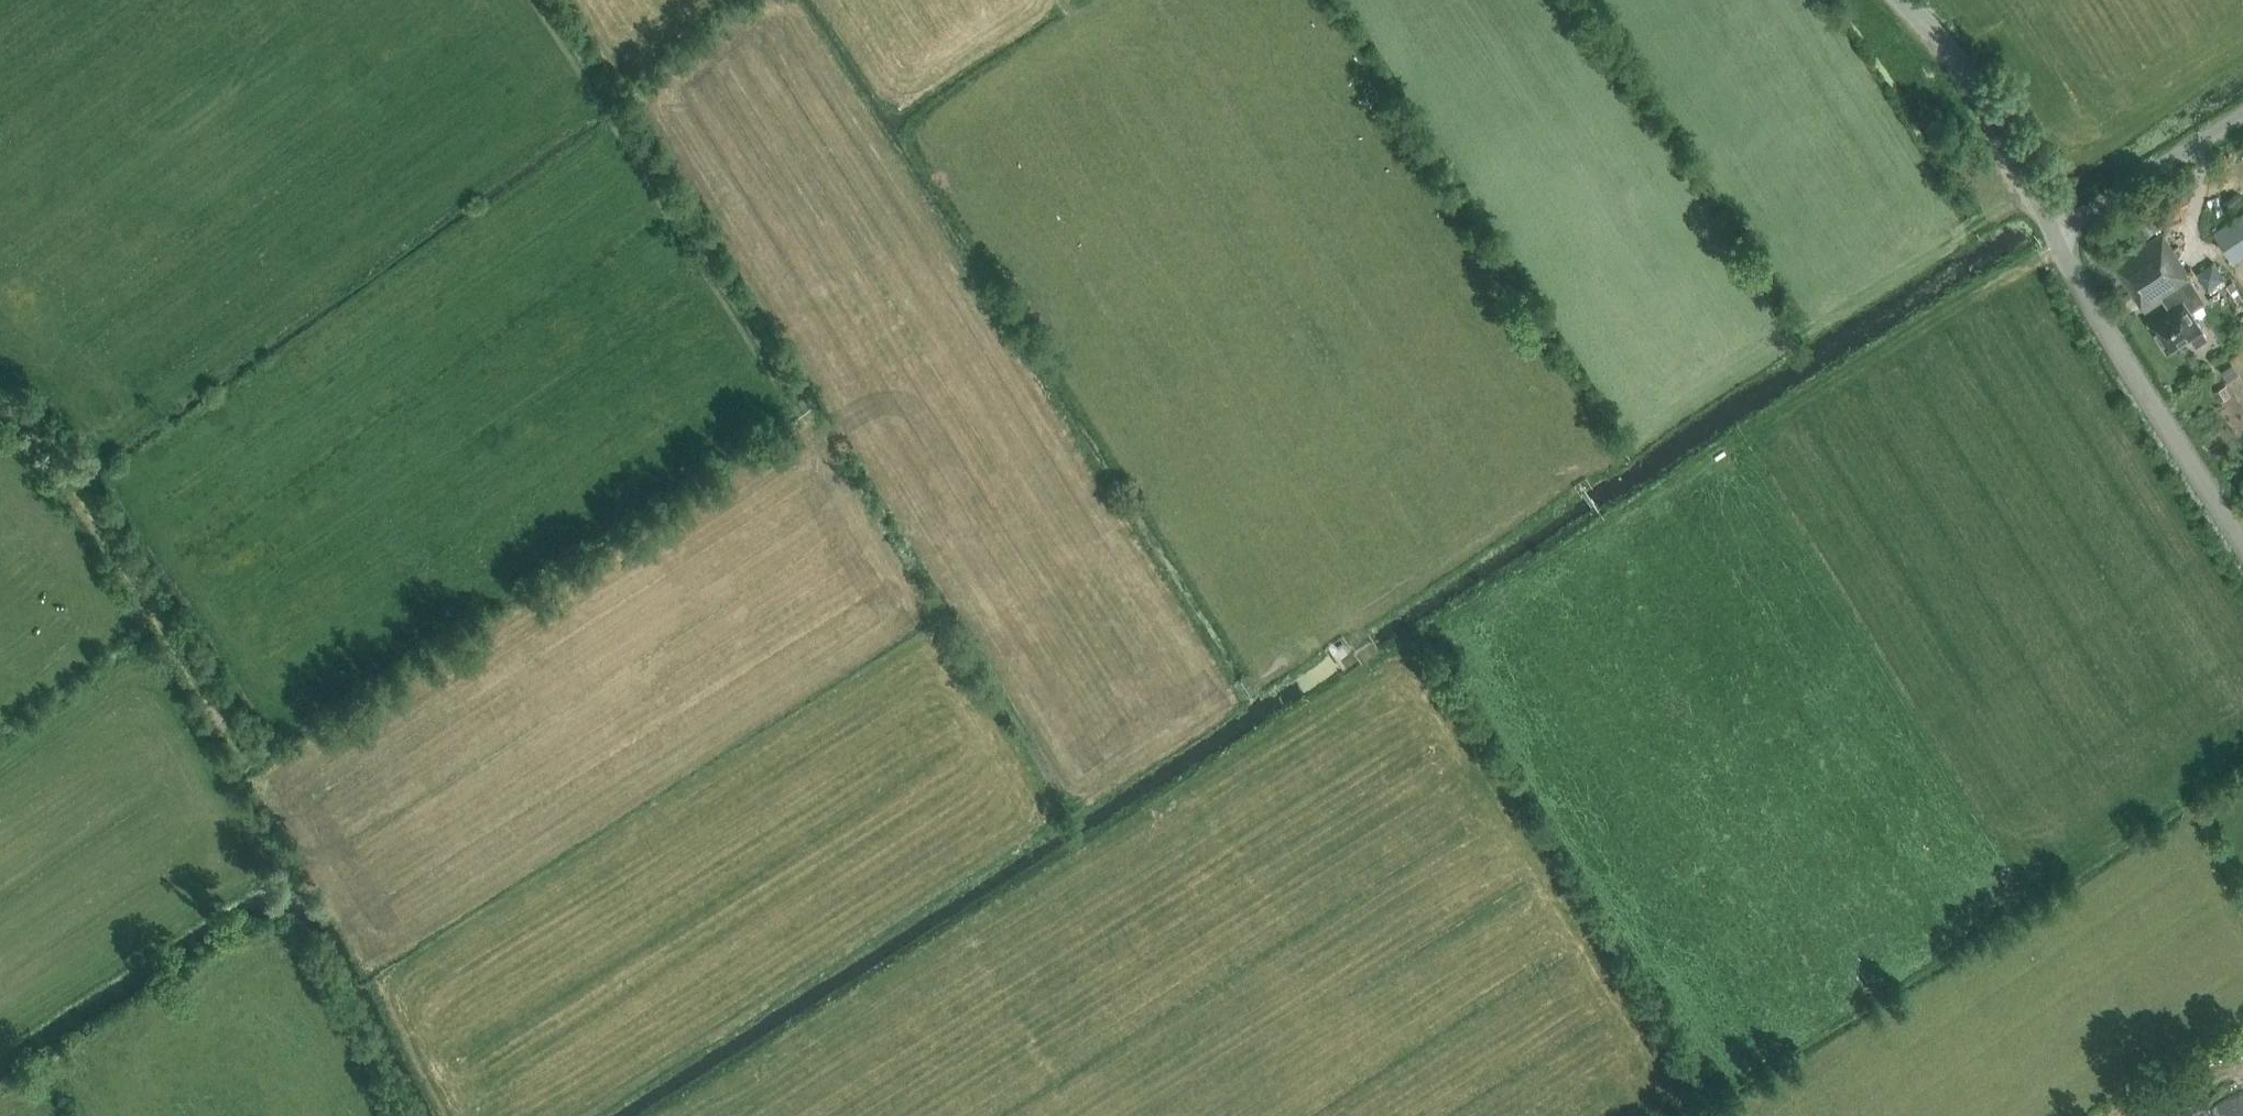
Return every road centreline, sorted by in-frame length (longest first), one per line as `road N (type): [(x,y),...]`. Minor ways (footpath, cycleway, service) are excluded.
road 1 (unclassified): [(2242,531),(2111,337),(2054,235)]
road 2 (unclassified): [(2054,235),(1965,65),(1900,0)]
road 3 (unclassified): [(2054,235),(2242,115)]

